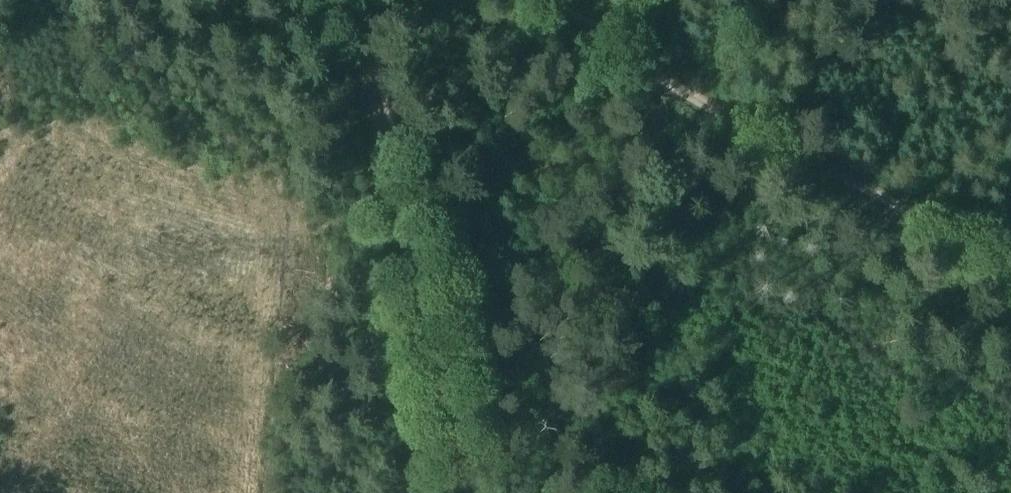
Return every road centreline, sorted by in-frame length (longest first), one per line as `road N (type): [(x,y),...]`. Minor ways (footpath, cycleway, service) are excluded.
road 1 (track): [(457,492),(339,0)]
road 2 (track): [(520,0),(647,62)]

